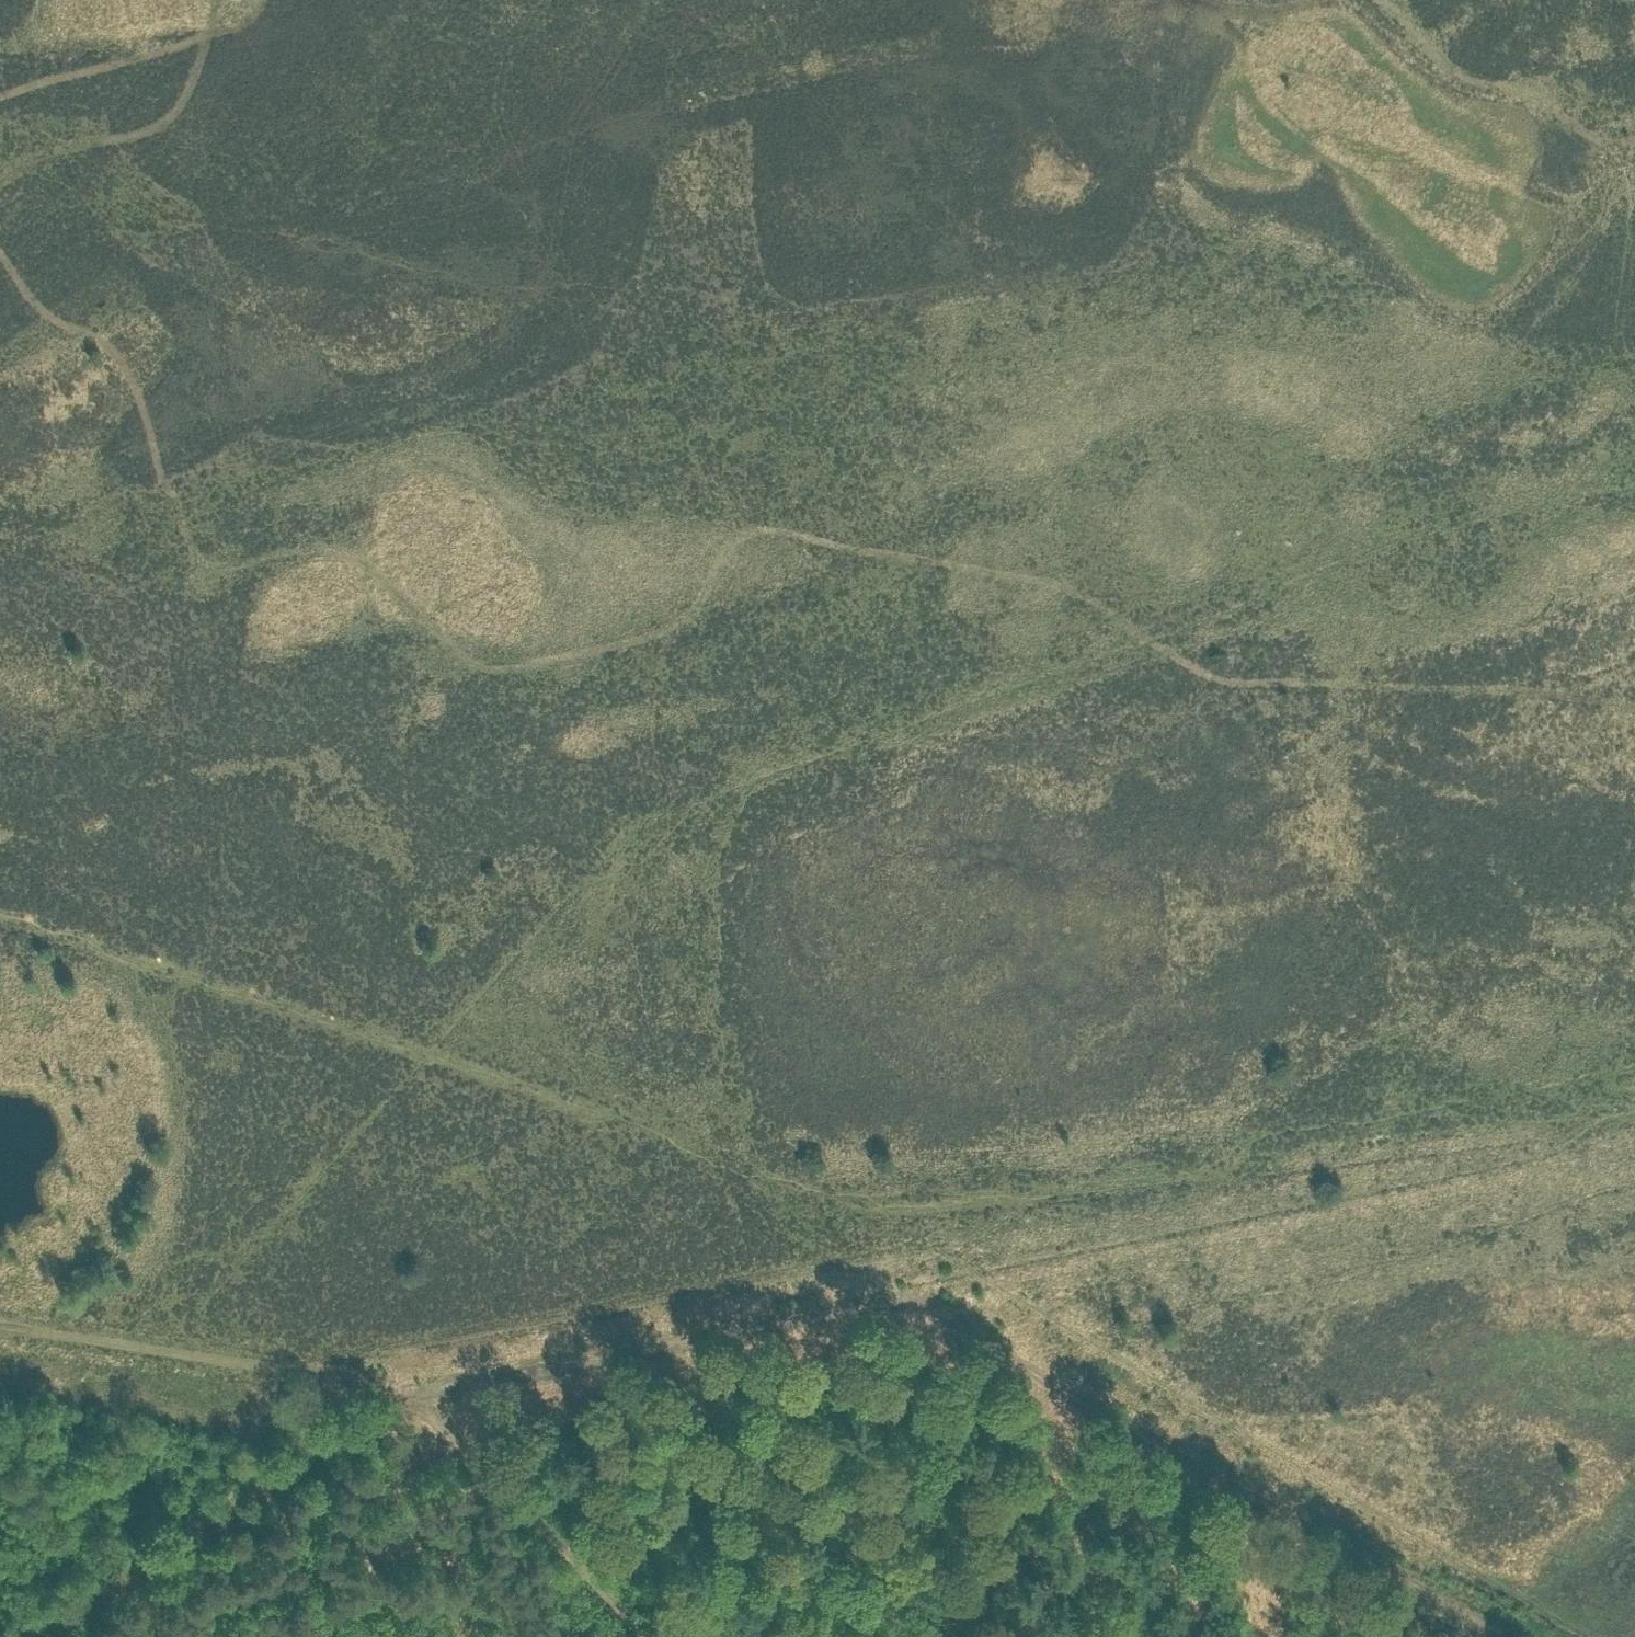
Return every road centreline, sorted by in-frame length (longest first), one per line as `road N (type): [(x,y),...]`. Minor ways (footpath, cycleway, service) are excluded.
road 1 (track): [(649,1636),(430,1400),(395,1411),(22,1636)]

